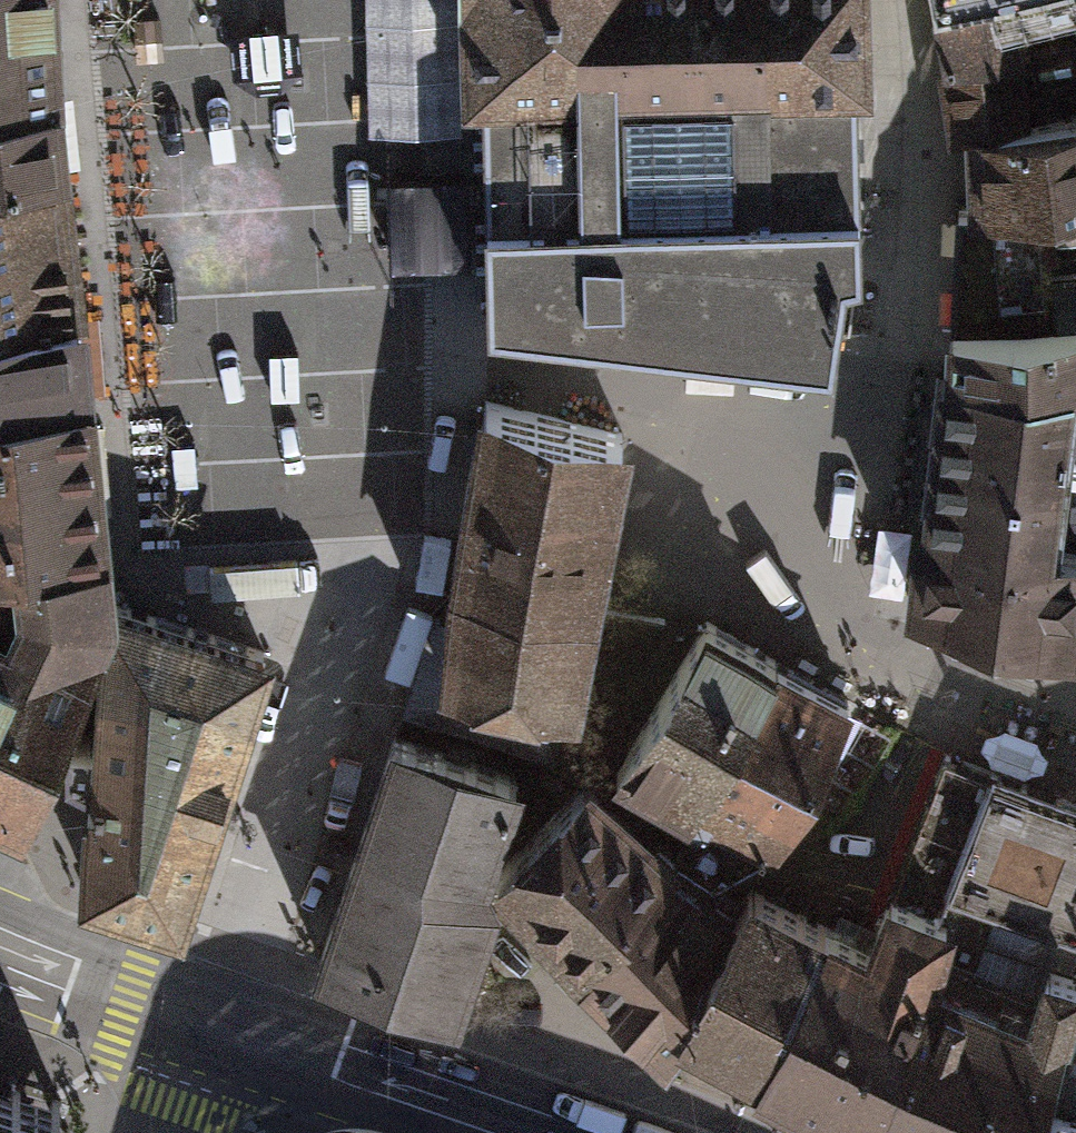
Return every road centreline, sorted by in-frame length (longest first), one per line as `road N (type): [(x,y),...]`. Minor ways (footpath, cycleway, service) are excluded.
road 1 (primary): [(211,1039),(486,1132)]
road 2 (primary): [(0,966),(211,1039)]

